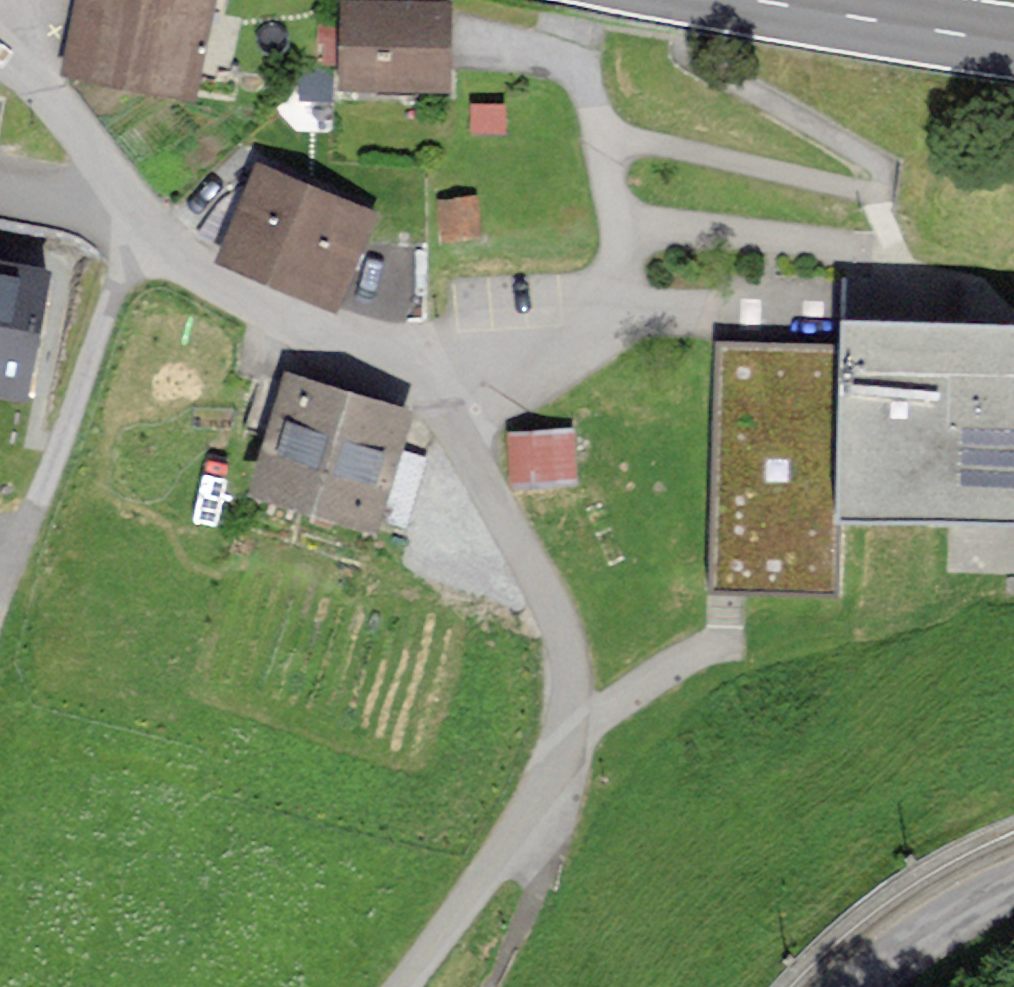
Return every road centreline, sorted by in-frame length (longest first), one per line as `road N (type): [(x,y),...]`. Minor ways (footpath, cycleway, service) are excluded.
road 1 (unclassified): [(404,986),(516,835),(555,764),(566,713),(568,654),(460,409)]
road 2 (unclassified): [(460,409),(611,325),(624,256),(605,141),(584,80),(588,22)]
road 3 (residential): [(141,227),(0,618)]
road 4 (residential): [(141,227),(254,314),(430,379),(460,409)]
road 5 (primary): [(1013,45),(744,0)]
road 6 (tertiary): [(1013,875),(948,910),(852,986)]
road 7 (residential): [(0,48),(111,179)]

